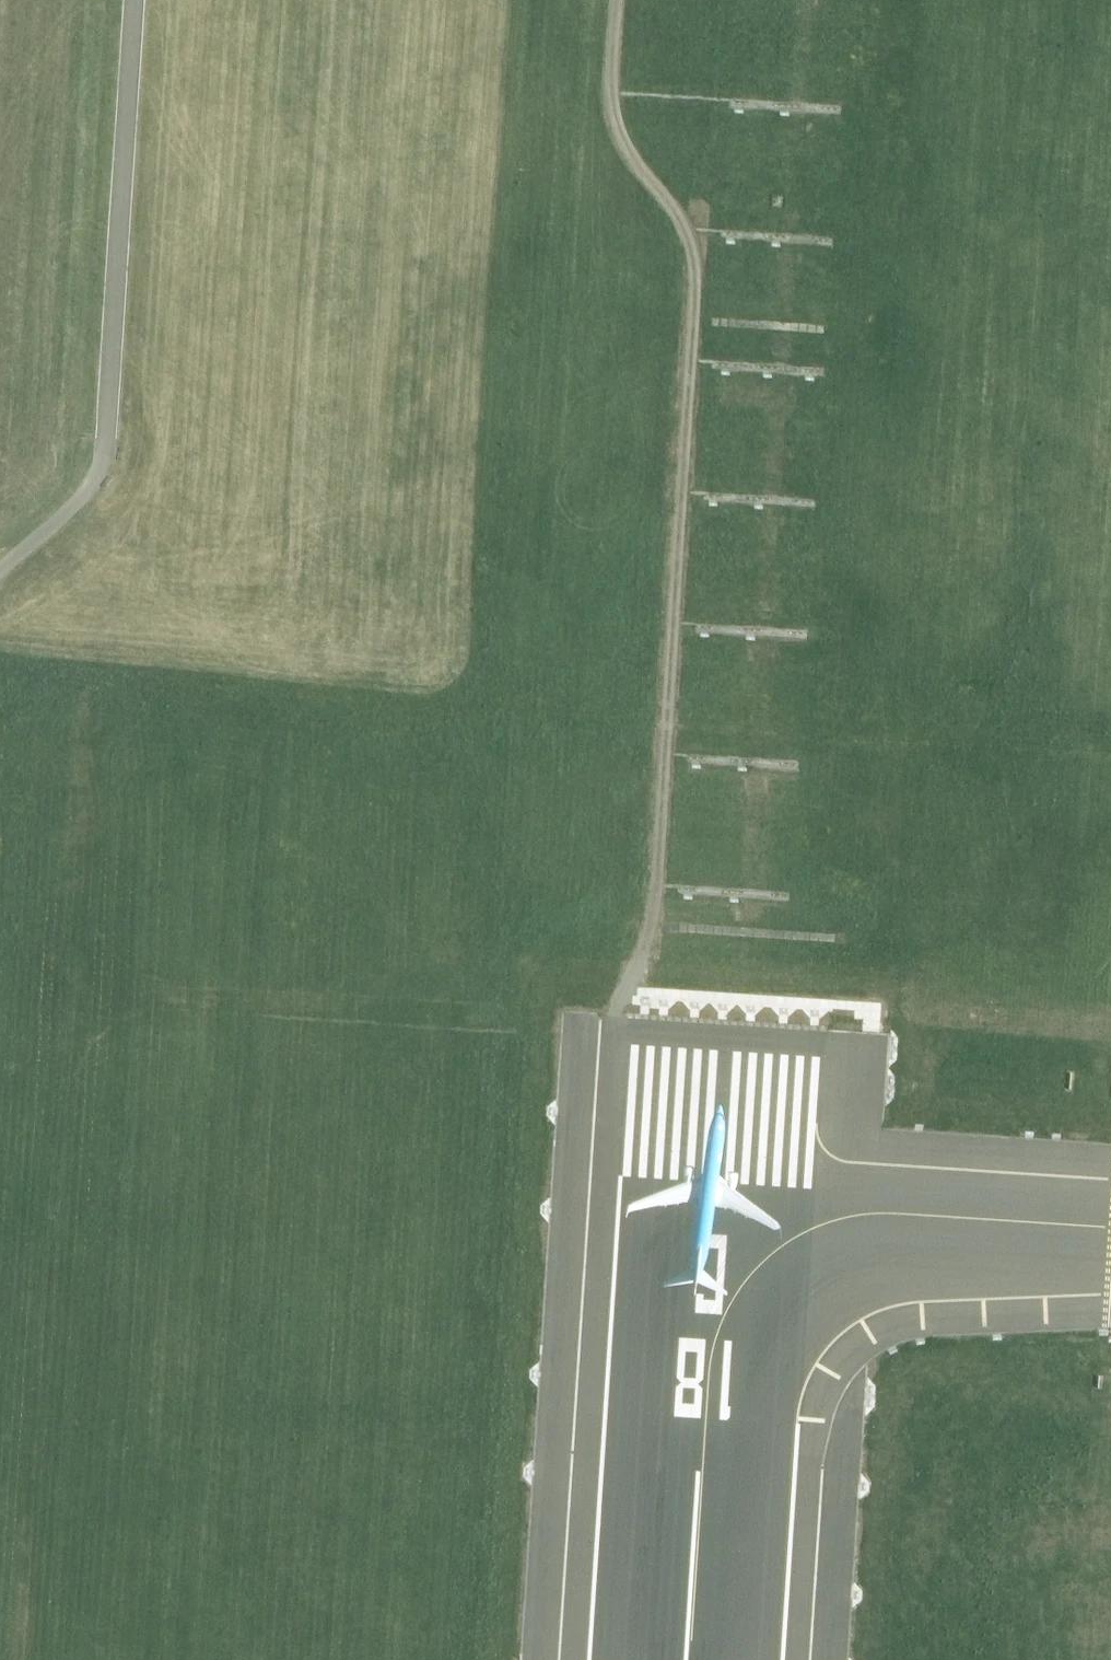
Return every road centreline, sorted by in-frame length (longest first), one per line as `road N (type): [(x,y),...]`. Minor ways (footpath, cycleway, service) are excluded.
road 1 (track): [(615,1015),(649,934),(656,891),(696,286),(682,226),(626,146),(618,118),(611,89),(615,0)]

